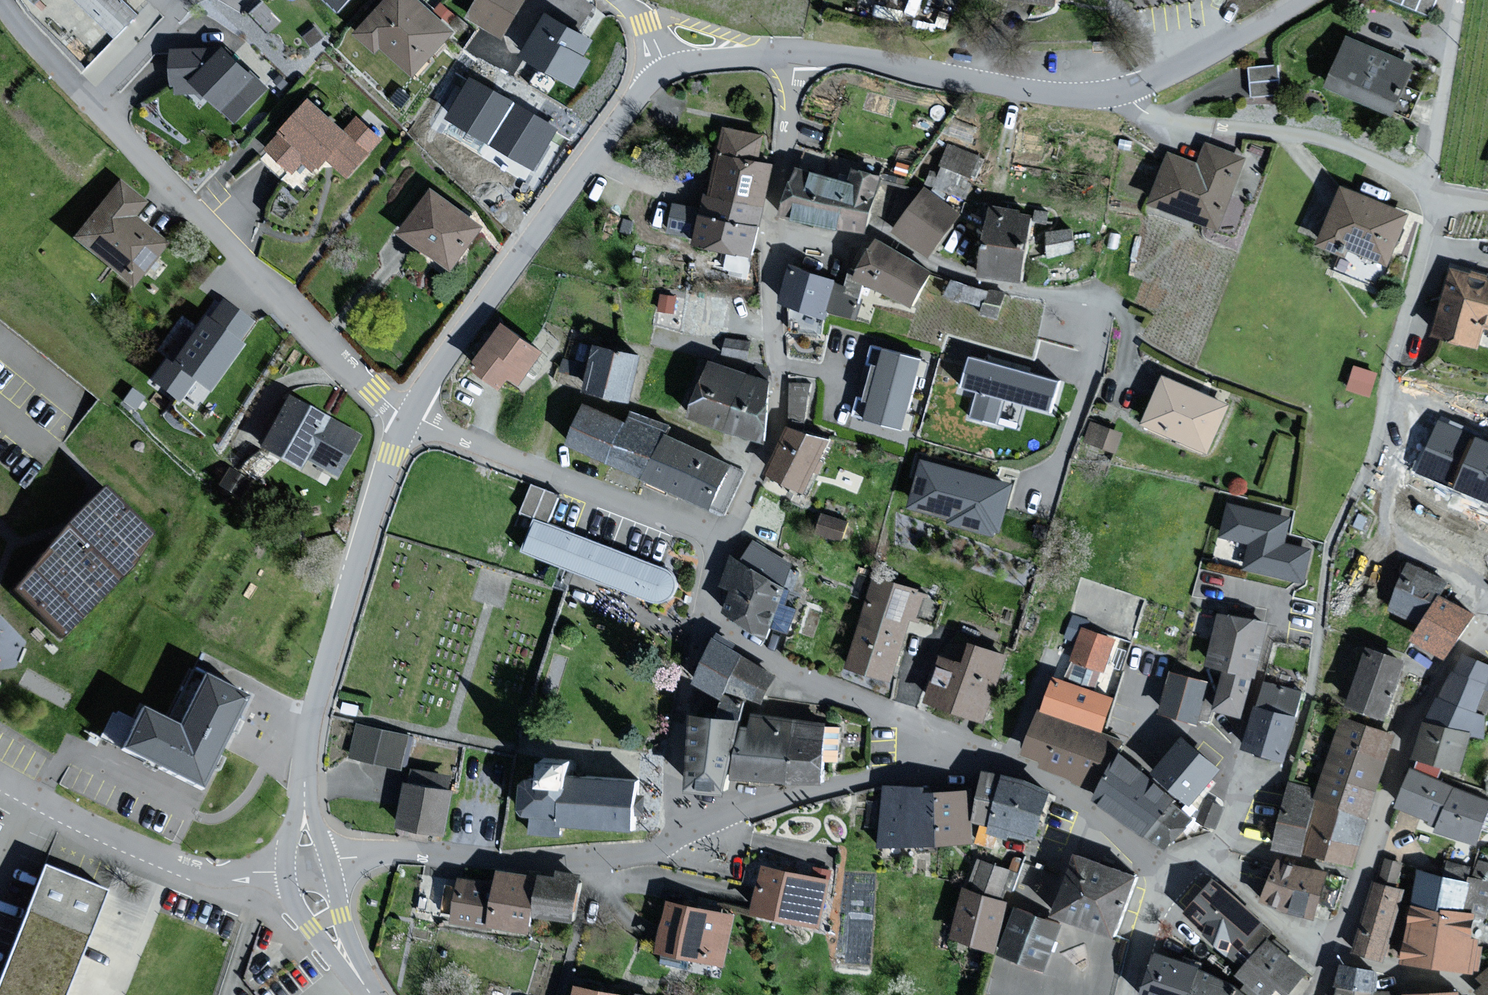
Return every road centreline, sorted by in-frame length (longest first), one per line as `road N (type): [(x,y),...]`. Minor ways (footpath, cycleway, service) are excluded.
road 1 (residential): [(410,418),(239,261),(0,4)]
road 2 (residential): [(795,54),(772,234),(777,421),(722,542)]
road 3 (residential): [(412,415),(630,106),(668,68)]
road 4 (residential): [(304,807),(314,720),(345,604),(410,418)]
road 5 (residential): [(1128,90),(1139,110),(1181,125),(1313,137),(1430,192),(1487,202)]
road 6 (residential): [(1487,609),(1399,756),(1336,959)]
road 7 (residential): [(672,846),(601,858),(390,853),(328,861)]
road 8 (residential): [(795,54),(1046,93),(1128,90)]
road 9 (residential): [(412,415),(722,542)]
road 10 (residential): [(286,872),(232,878),(196,870),(0,776)]
road 11 (residential): [(956,740),(922,765),(756,811),(672,846)]
road 12 (residential): [(703,612),(771,658),(956,740)]
road 13 (residential): [(1161,861),(1052,779),(956,740)]
road 14 (residential): [(703,612),(677,750),(672,846)]
road 15 (residential): [(1336,959),(1264,912),(1215,860),(1161,861)]
road 16 (residential): [(1128,90),(1299,0)]
road 17 (residential): [(1336,959),(1473,994)]
road 18 (residential): [(1130,994),(1161,861)]
road 19 (residential): [(668,68),(795,54)]

